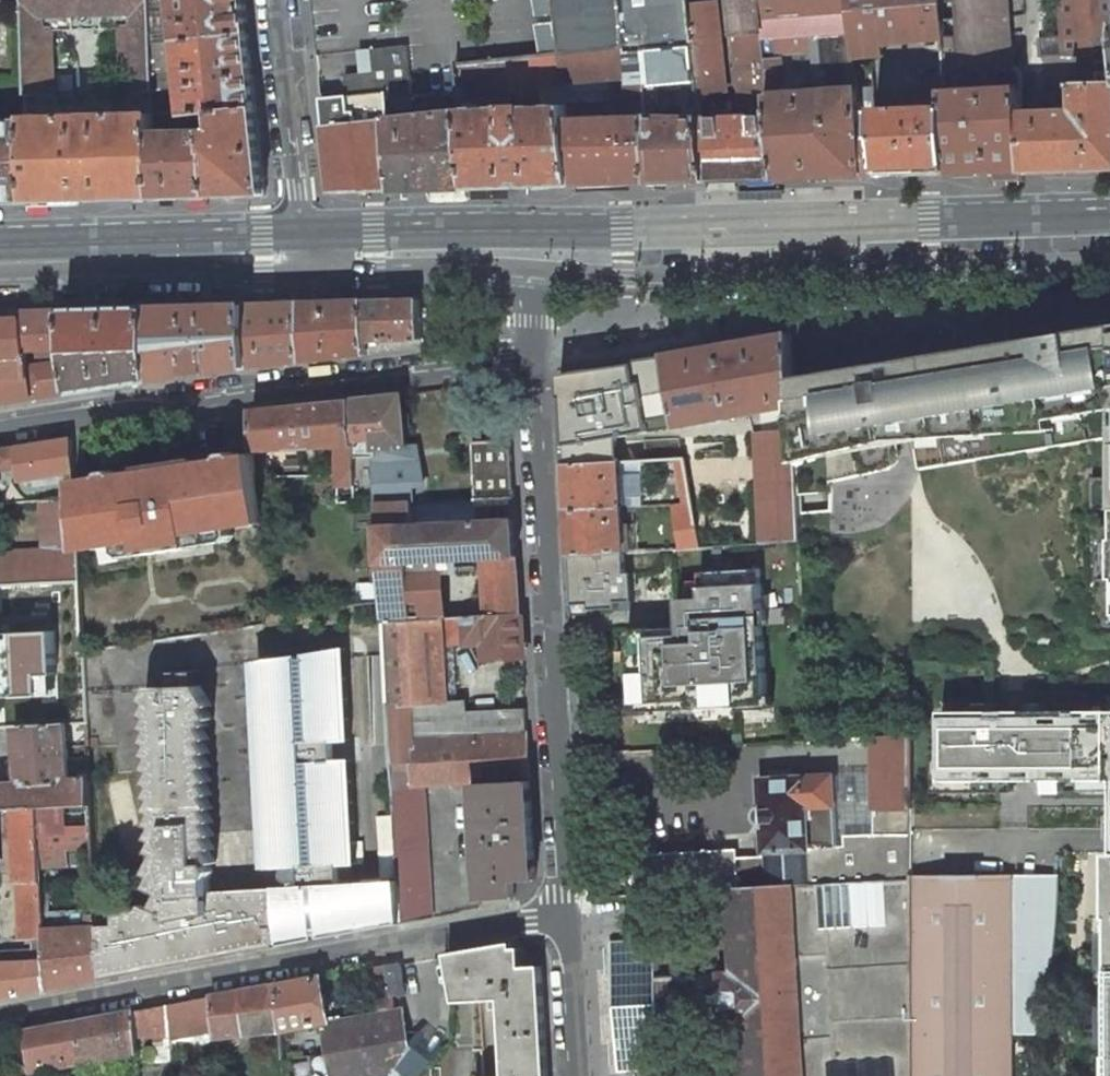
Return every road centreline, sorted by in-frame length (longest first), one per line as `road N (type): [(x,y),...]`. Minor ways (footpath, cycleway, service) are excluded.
road 1 (residential): [(568,912),(0,1014)]
road 2 (secondary): [(534,272),(623,278),(1109,263)]
road 3 (residential): [(536,366),(568,912)]
road 4 (residential): [(0,430),(536,366)]
road 5 (secondary): [(0,275),(304,274)]
road 6 (residential): [(274,0),(304,274)]
road 7 (secondary): [(304,274),(534,272)]
road 8 (residential): [(568,912),(579,1075)]

